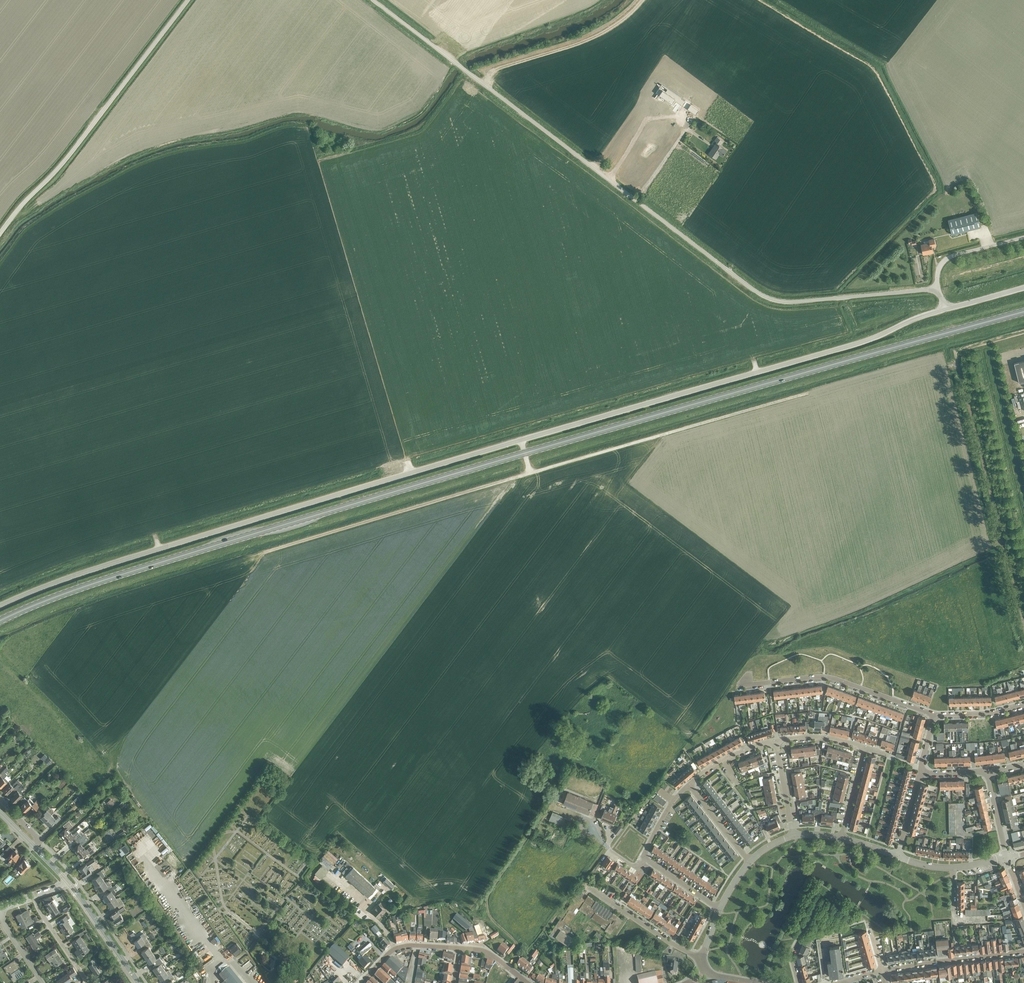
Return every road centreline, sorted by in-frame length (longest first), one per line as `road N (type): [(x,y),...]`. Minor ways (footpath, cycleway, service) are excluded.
road 1 (primary): [(0,621),(263,531),(1023,312)]
road 2 (unclassified): [(0,606),(100,567),(865,341),(944,310)]
road 3 (unclassified): [(938,289),(796,302),(765,297),(373,0)]
road 4 (unclassified): [(0,233),(188,0)]
road 5 (track): [(530,473),(806,394)]
road 6 (track): [(267,551),(530,473)]
road 7 (residential): [(934,714),(830,677),(738,686)]
road 8 (residential): [(882,970),(1023,950)]
road 9 (residential): [(701,957),(583,884)]
road 10 (tertiary): [(139,982),(68,882)]

